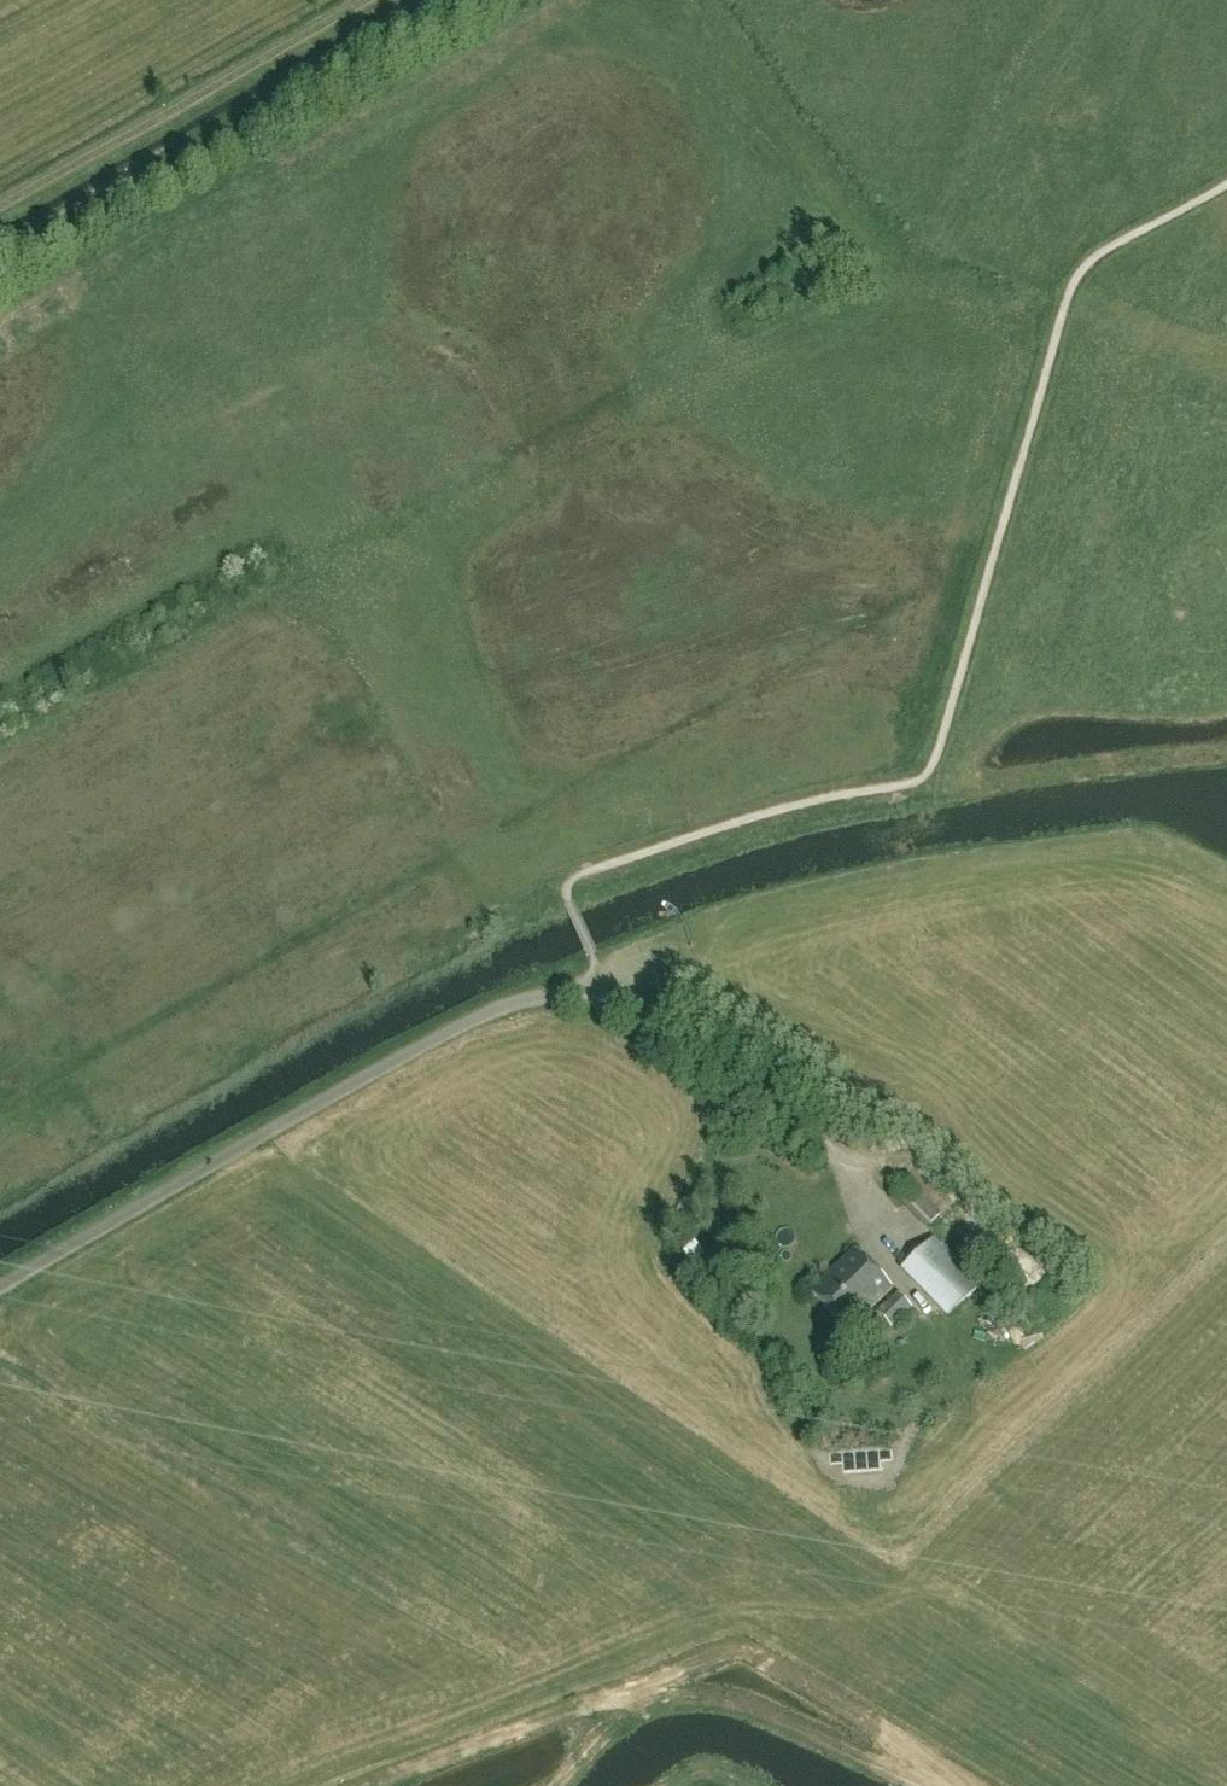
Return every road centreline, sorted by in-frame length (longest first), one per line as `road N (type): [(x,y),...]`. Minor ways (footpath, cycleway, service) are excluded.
road 1 (unclassified): [(0,1286),(458,1026),(512,1002),(561,993)]

